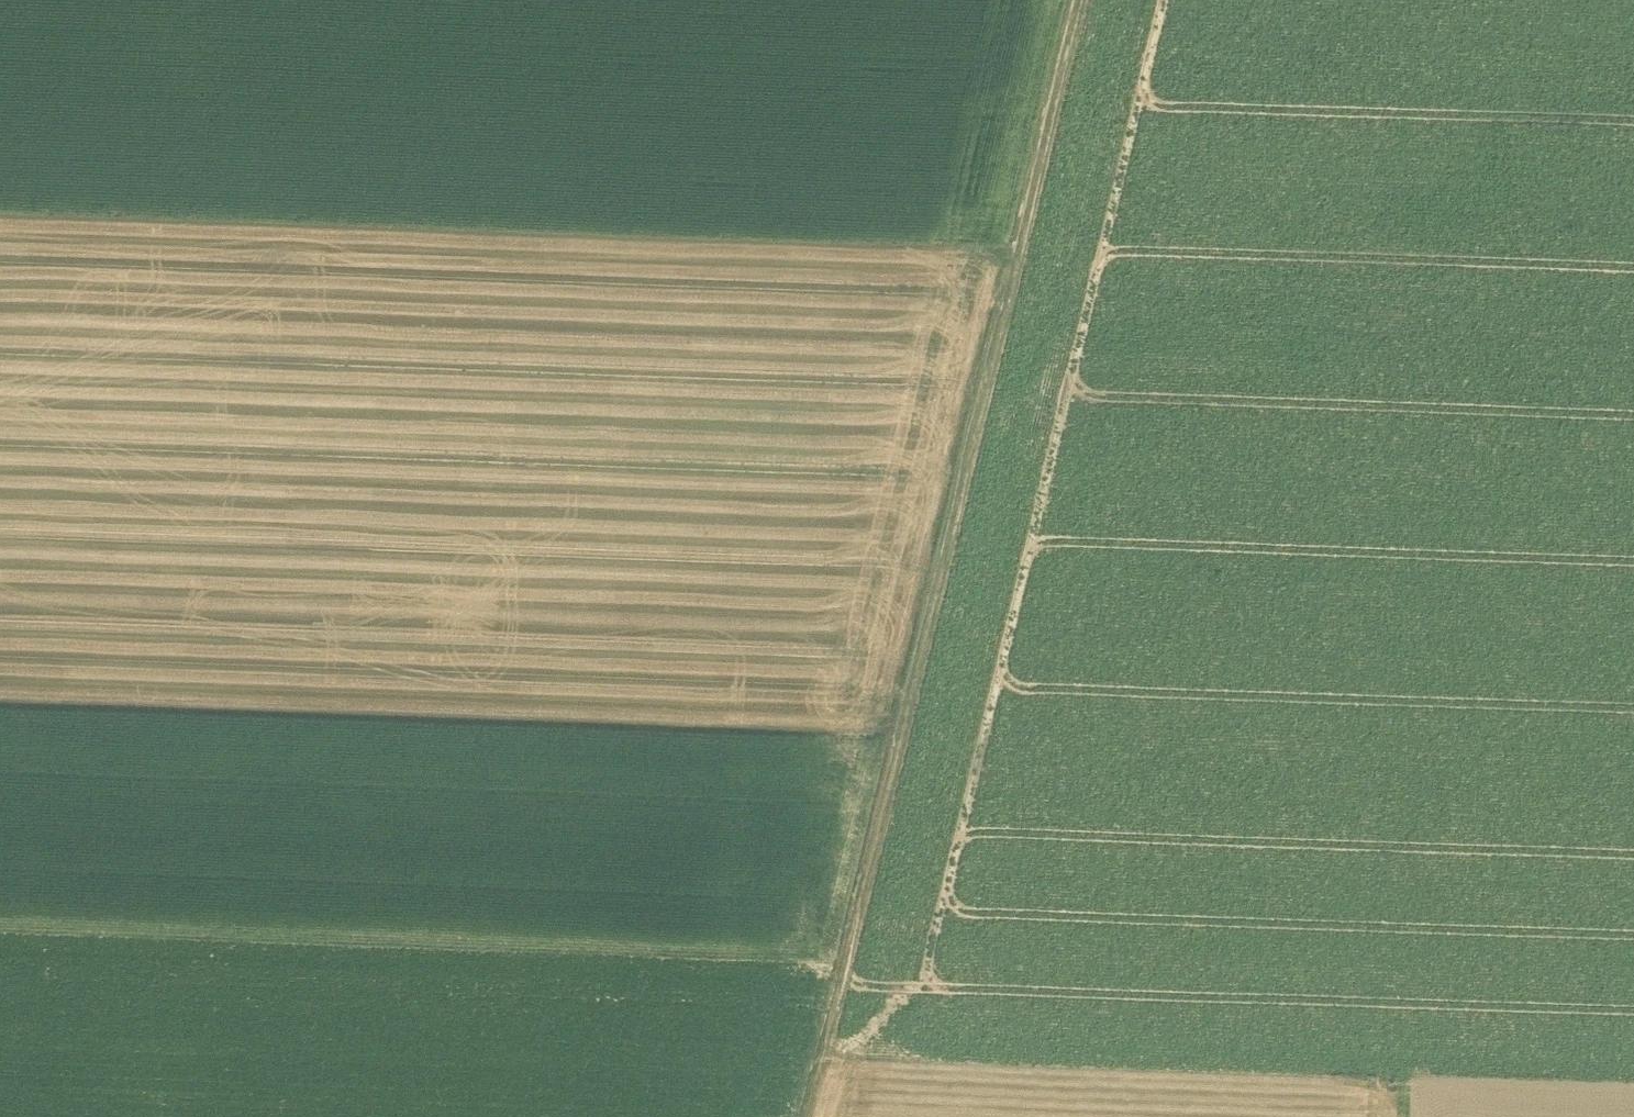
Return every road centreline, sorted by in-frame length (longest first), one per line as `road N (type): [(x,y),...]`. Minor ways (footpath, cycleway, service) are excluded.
road 1 (track): [(795,1116),(1071,0)]

